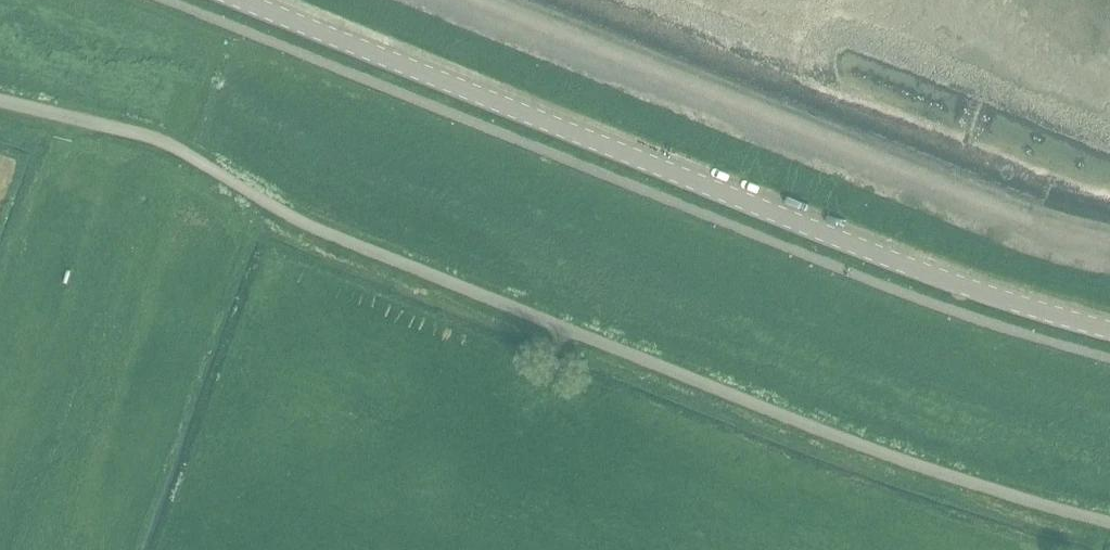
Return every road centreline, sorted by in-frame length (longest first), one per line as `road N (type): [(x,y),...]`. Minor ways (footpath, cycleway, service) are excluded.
road 1 (unclassified): [(1109,521),(919,467),(566,329),(278,210),(165,141),(0,100)]
road 2 (tertiary): [(1109,329),(998,297),(245,0)]

